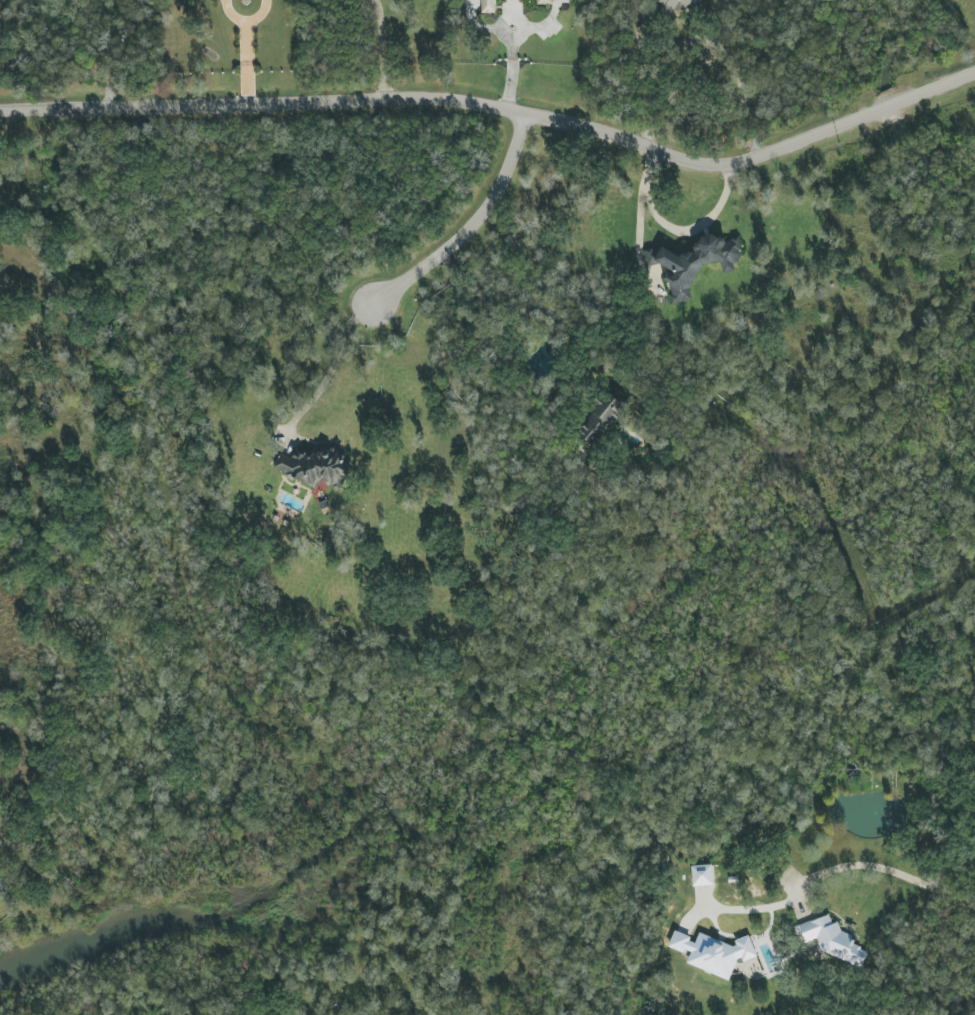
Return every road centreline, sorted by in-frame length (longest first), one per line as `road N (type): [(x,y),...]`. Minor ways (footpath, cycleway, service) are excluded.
road 1 (residential): [(0,110),(420,97),(728,165),(974,71)]
road 2 (residential): [(523,114),(493,195),(472,224),(368,303)]

